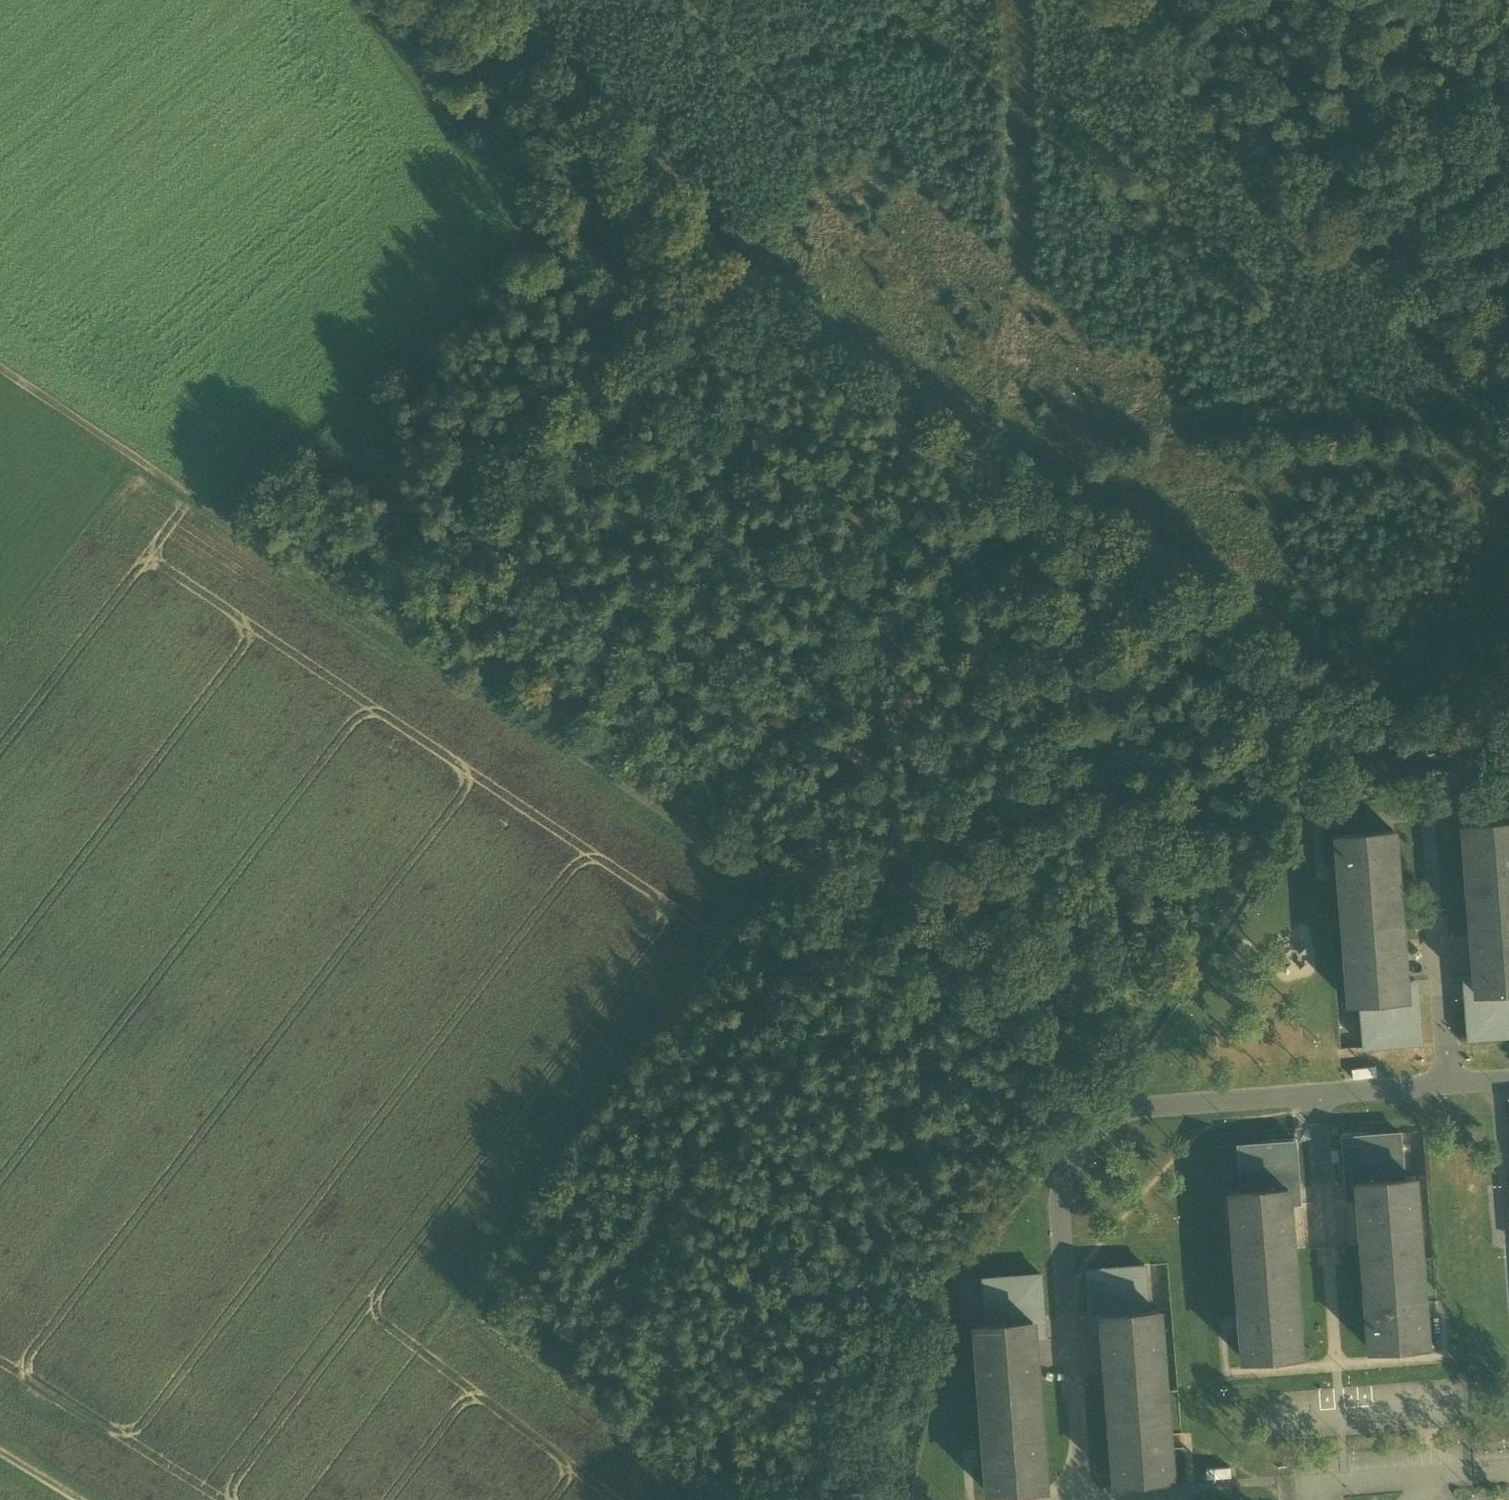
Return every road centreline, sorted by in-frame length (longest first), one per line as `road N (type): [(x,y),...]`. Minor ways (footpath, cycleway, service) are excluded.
road 1 (track): [(210,510),(1095,1100)]
road 2 (track): [(751,1499),(1095,1100)]
road 3 (track): [(0,369),(210,510),(386,355)]
road 4 (track): [(362,0),(465,154),(531,232),(386,355)]

